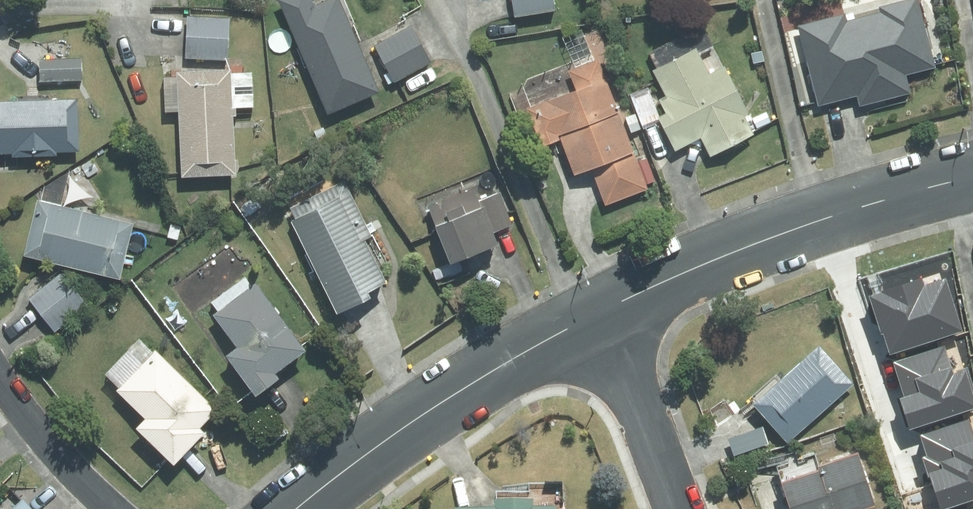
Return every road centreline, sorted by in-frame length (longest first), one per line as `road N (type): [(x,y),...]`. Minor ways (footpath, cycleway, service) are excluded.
road 1 (tertiary): [(972,177),(771,239),(599,315)]
road 2 (tertiary): [(599,315),(435,409),(300,508)]
road 3 (residential): [(679,508),(599,315)]
road 4 (residential): [(0,377),(114,508)]

